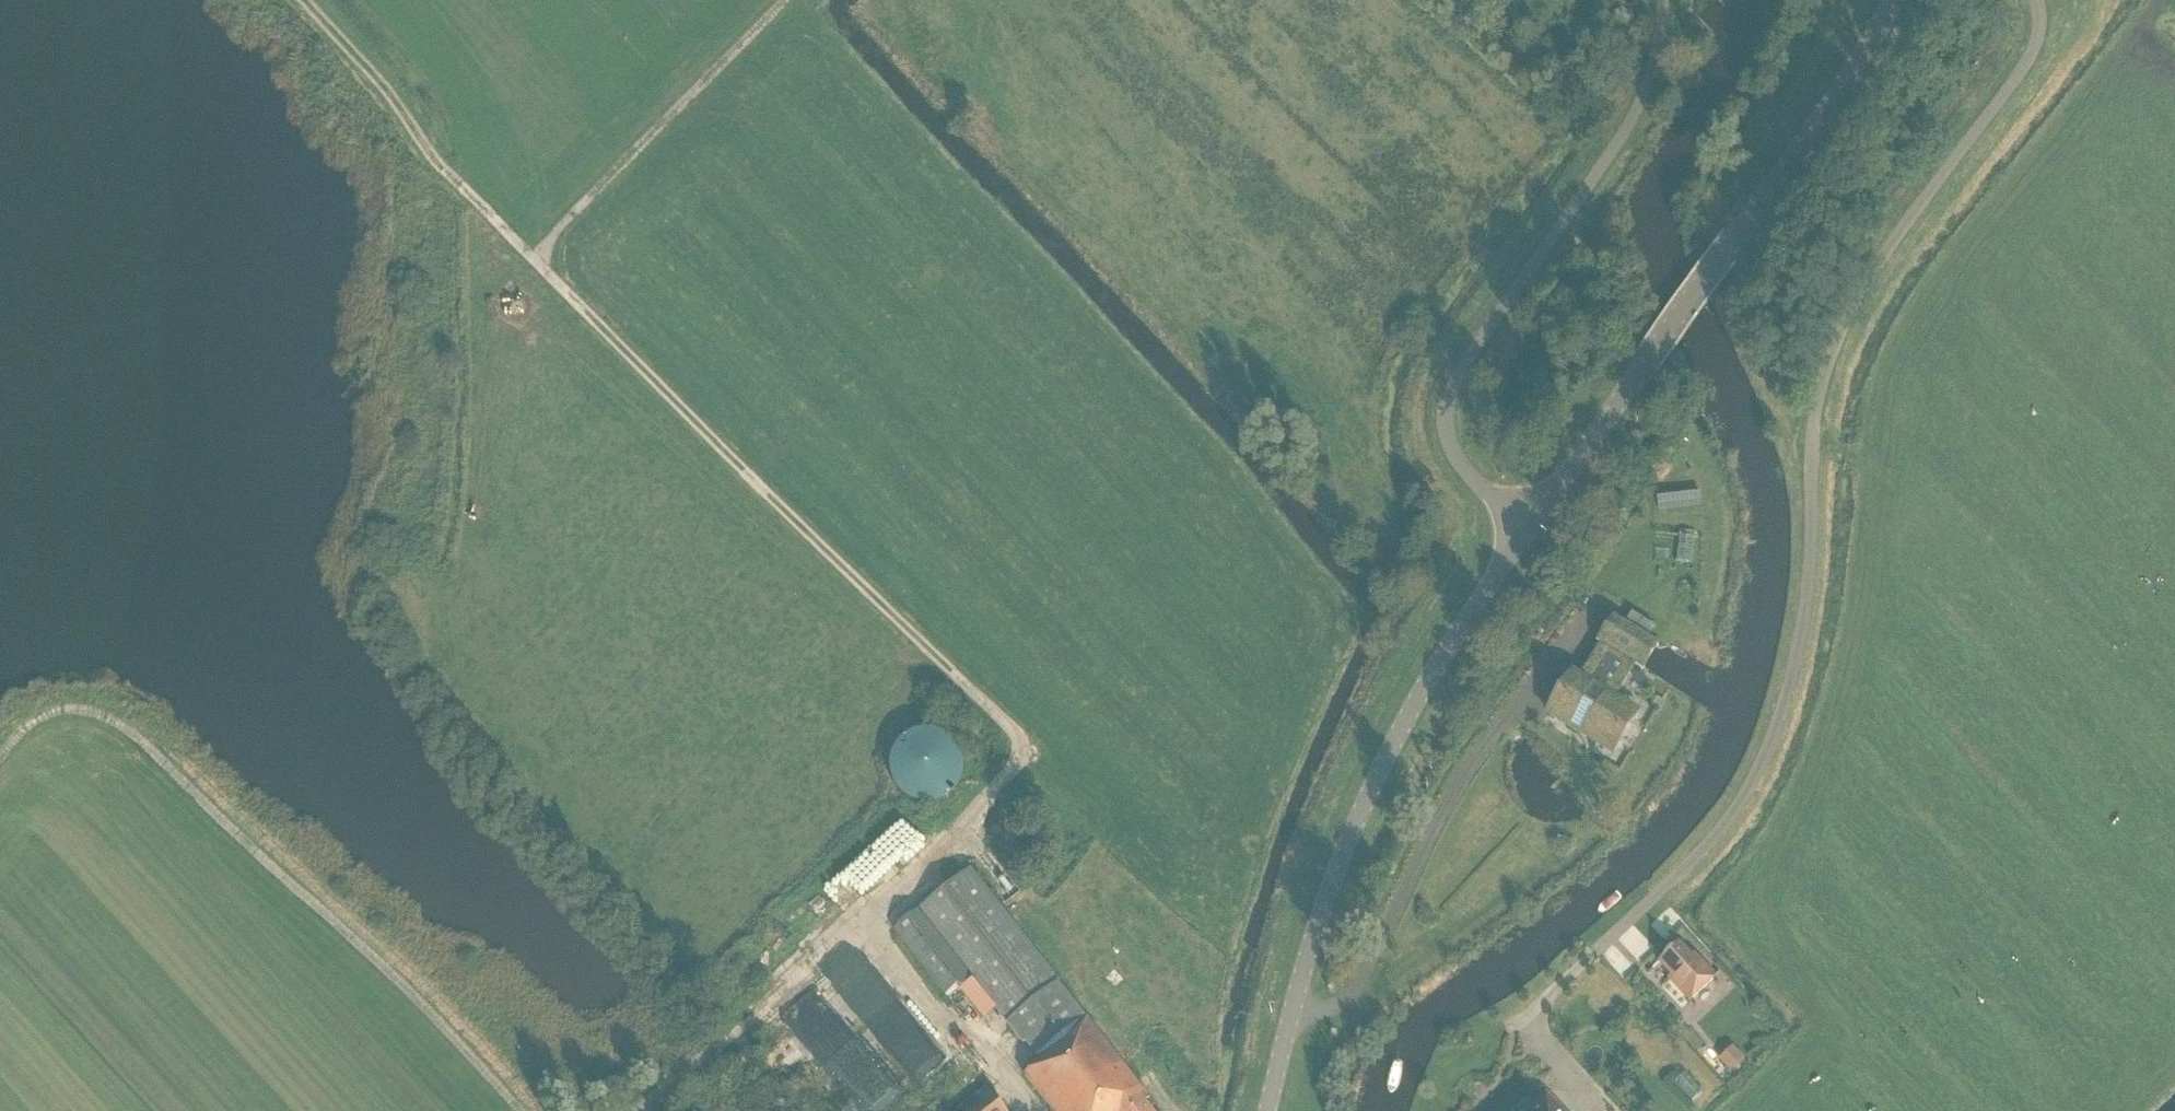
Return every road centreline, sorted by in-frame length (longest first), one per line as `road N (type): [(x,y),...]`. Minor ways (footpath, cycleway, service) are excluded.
road 1 (track): [(930,859),(1018,759),(1016,734),(446,172),(394,100),(302,0)]
road 2 (unclassified): [(1597,951),(1704,851),(1754,779),(1799,643),(1813,431),(1831,358),(1867,280),(2036,49),(2037,0)]
road 3 (track): [(522,1110),(352,937),(110,719),(59,712),(32,720),(0,760)]
road 4 (tertiary): [(1269,1110),(1321,914),(1366,807),(1435,671),(1528,526)]
road 5 (tertiary): [(1528,526),(1792,158),(1894,0)]
road 6 (unclassified): [(1528,526),(1458,460),(1448,405),(1475,349),(1624,133),(1657,55),(1663,0)]
road 7 (track): [(930,859),(766,1008),(634,1110)]
road 8 (track): [(536,261),(787,0)]

